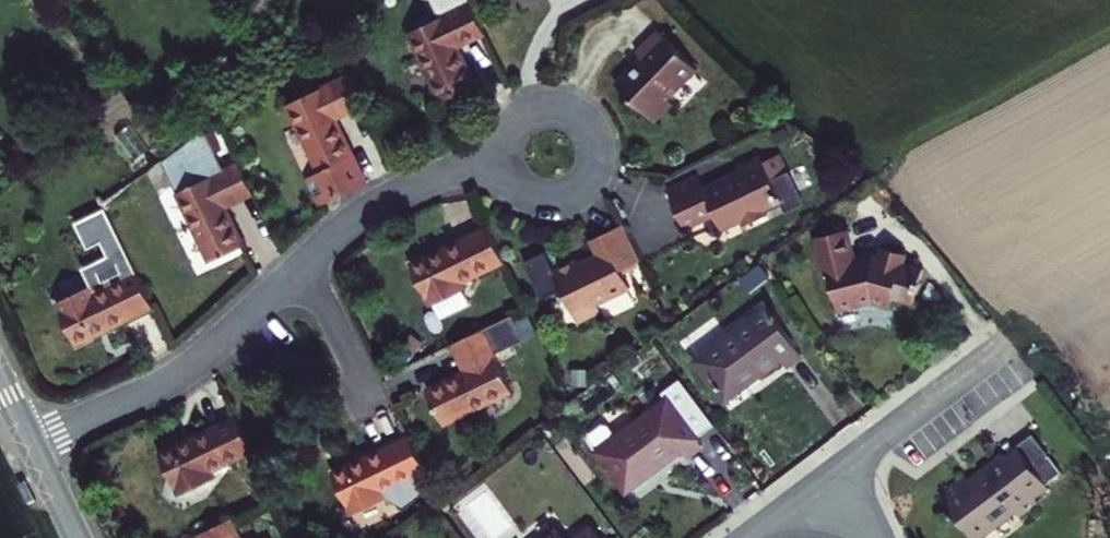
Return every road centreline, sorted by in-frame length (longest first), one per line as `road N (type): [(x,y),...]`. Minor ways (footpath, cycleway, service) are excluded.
road 1 (residential): [(303,262),(172,379),(29,444)]
road 2 (residential): [(500,161),(380,199),(303,262)]
road 3 (residential): [(500,161),(527,195),(557,200),(583,187),(598,161),(596,132),(564,102)]
road 4 (residential): [(844,463),(994,350)]
road 5 (residential): [(371,408),(303,262)]
road 6 (residential): [(844,463),(744,537)]

